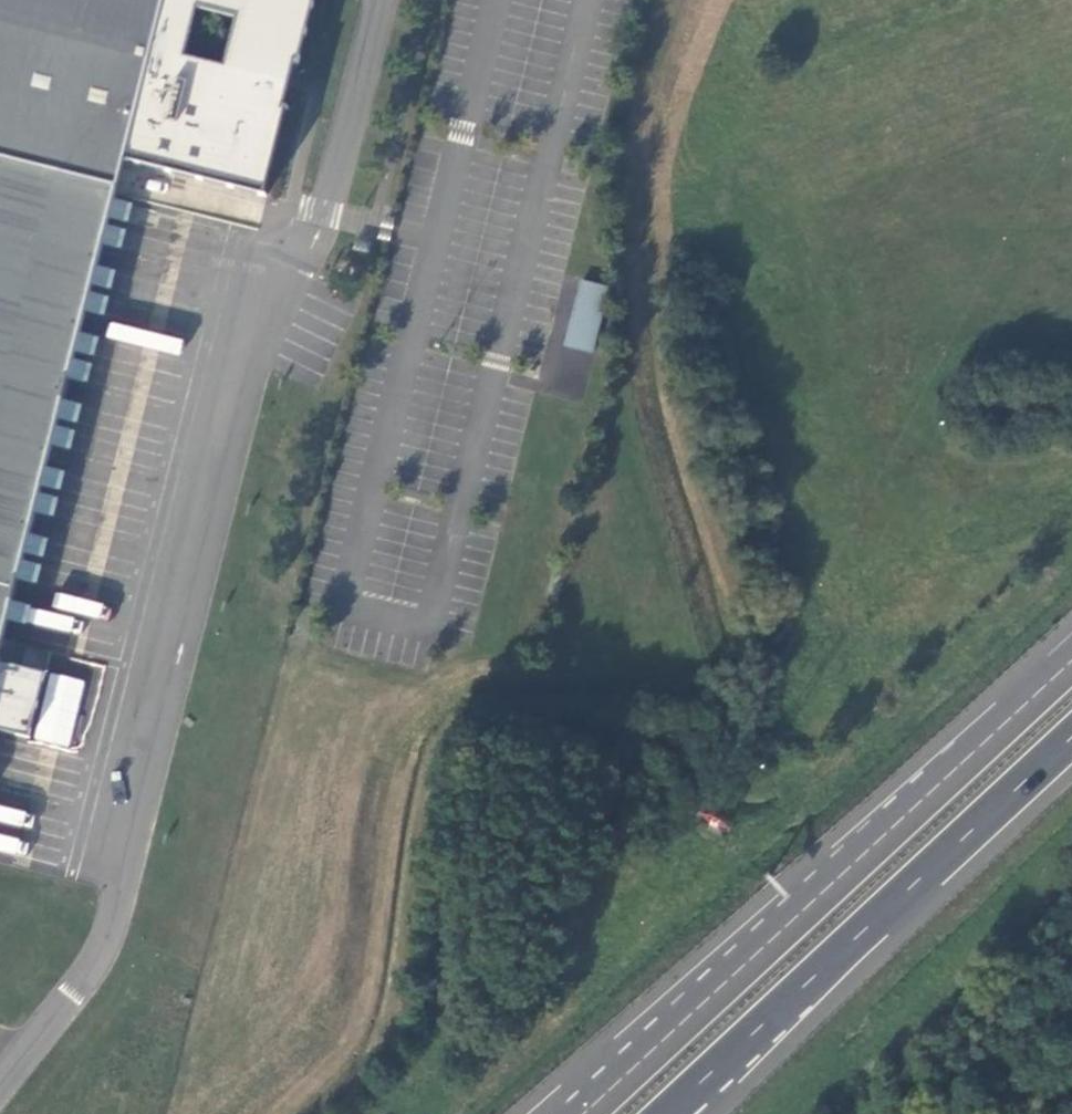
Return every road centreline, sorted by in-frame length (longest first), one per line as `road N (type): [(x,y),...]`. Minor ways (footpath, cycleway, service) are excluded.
road 1 (trunk): [(1071,661),(582,1113)]
road 2 (trunk): [(849,946),(1071,739)]
road 3 (trunk): [(667,1113),(849,946)]
road 4 (trunk): [(681,1113),(849,946)]

